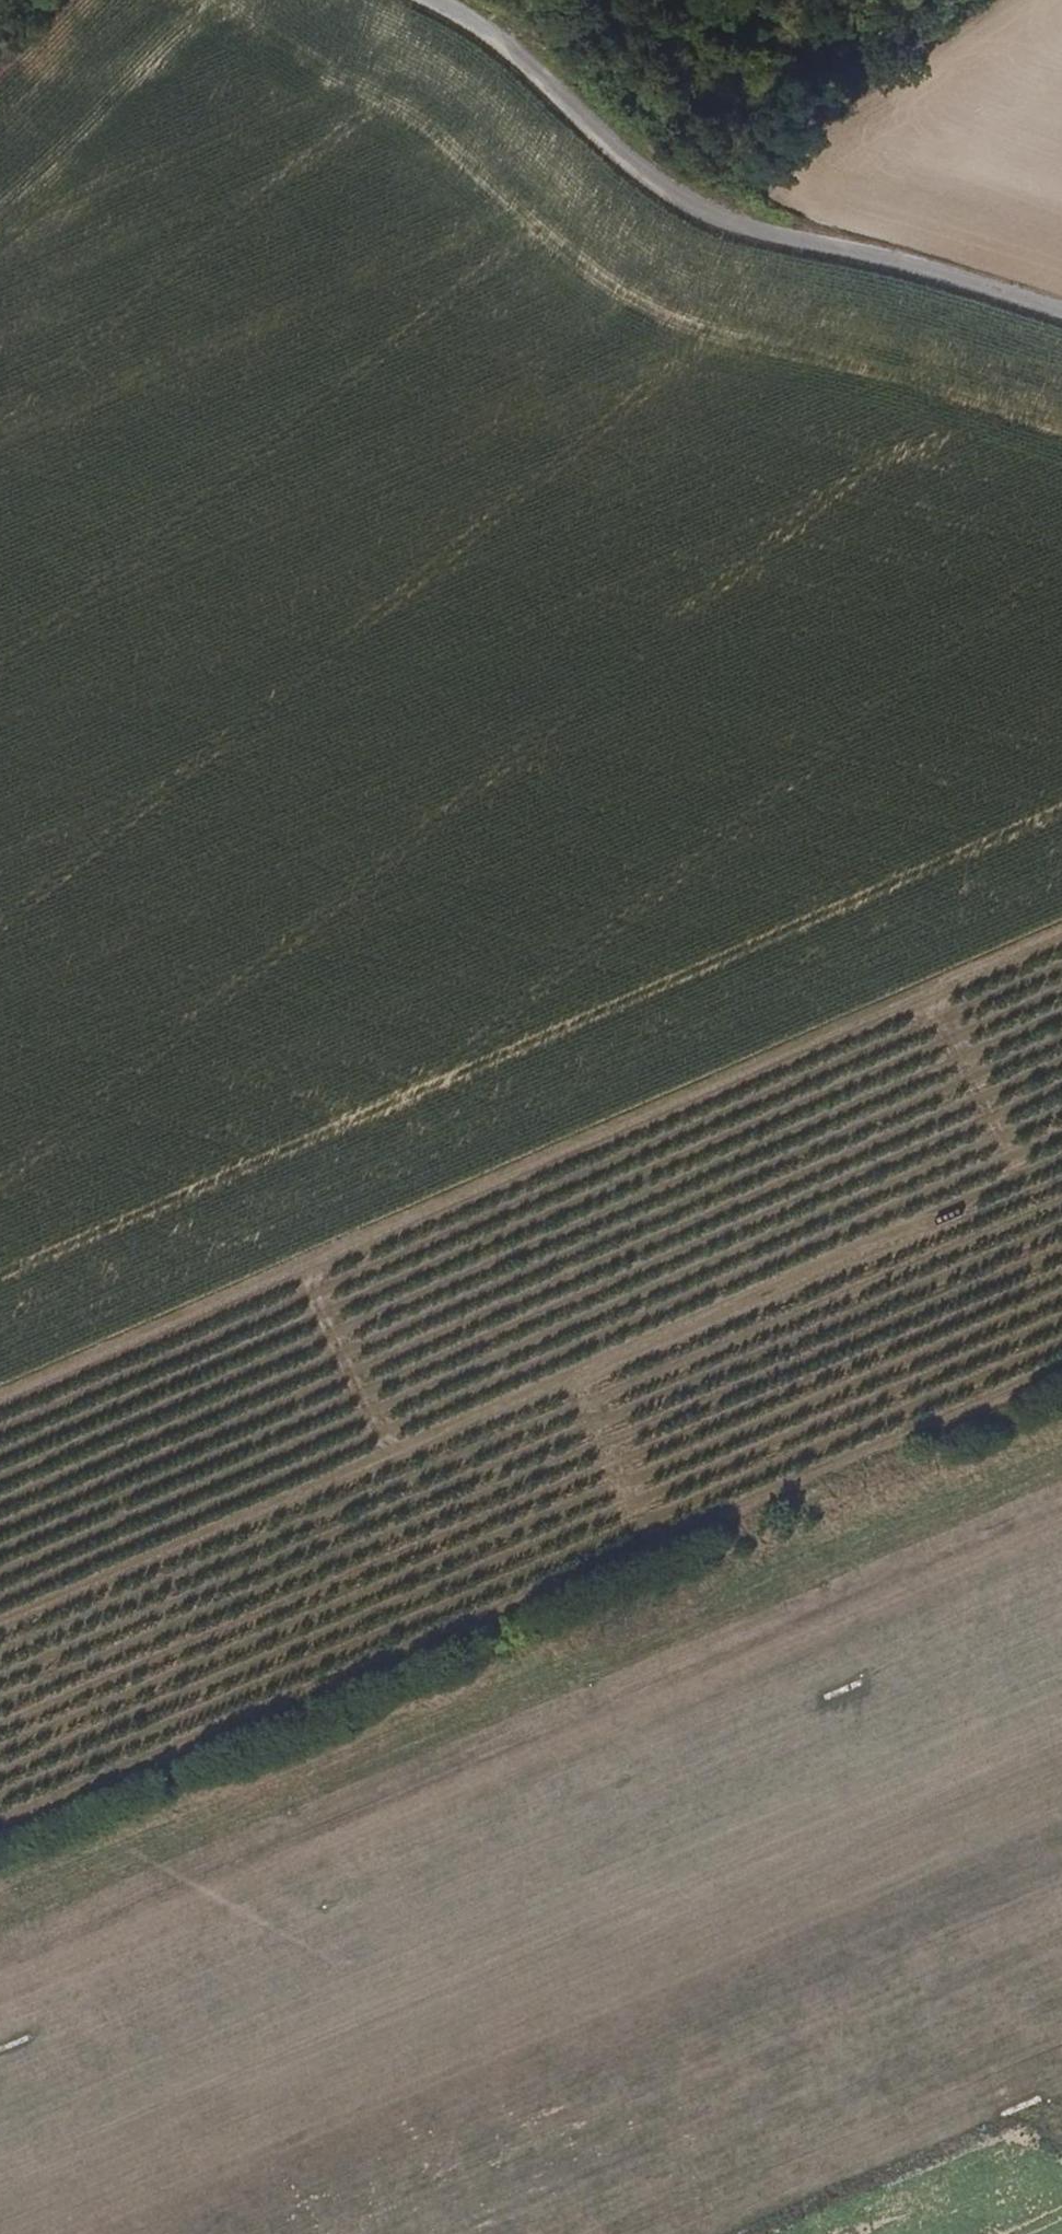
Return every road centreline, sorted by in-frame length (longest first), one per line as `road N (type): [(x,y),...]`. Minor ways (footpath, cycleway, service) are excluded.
road 1 (track): [(460,0),(527,31),(719,224),(850,253),(1061,317)]

